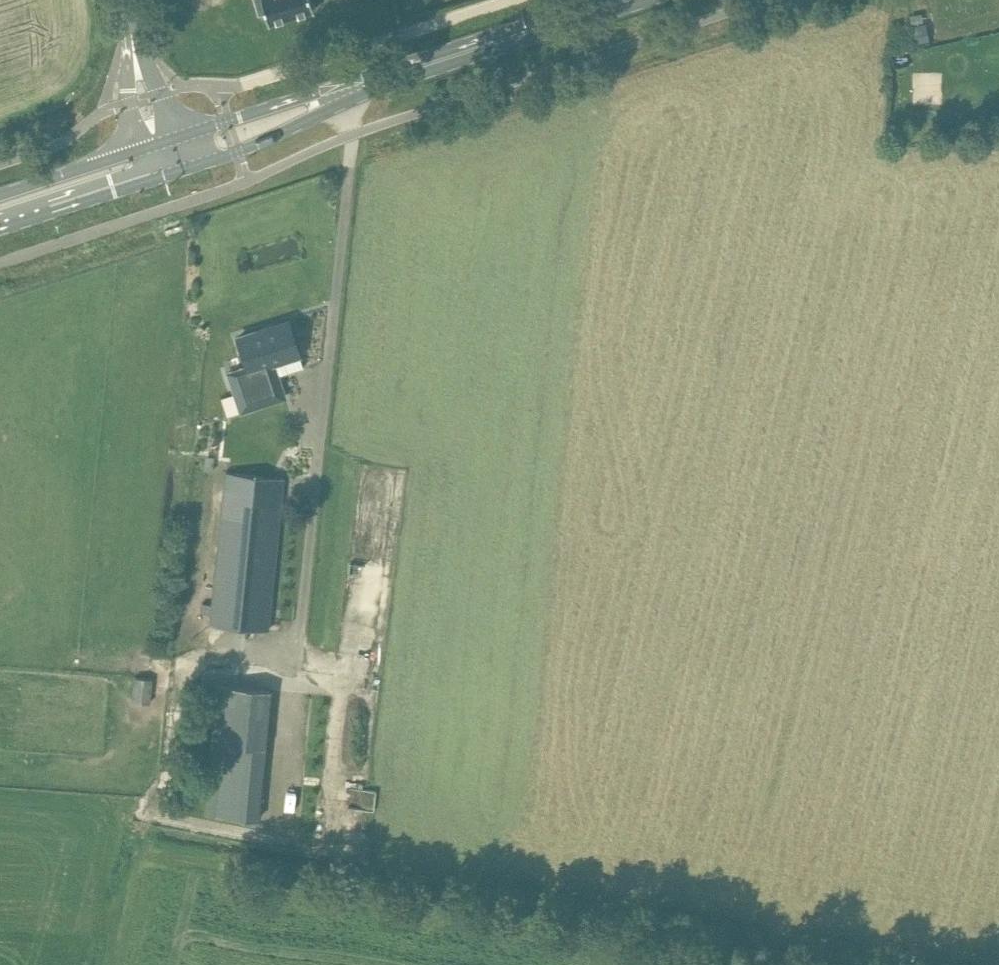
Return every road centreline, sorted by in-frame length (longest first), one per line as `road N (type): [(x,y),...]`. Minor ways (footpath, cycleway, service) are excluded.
road 1 (primary): [(385,79),(629,0)]
road 2 (primary): [(168,176),(239,153),(385,79)]
road 3 (primary): [(385,79),(158,143)]
road 4 (primary): [(0,228),(168,176)]
road 5 (primary): [(158,143),(0,194)]
road 6 (unclassified): [(158,143),(132,0)]

